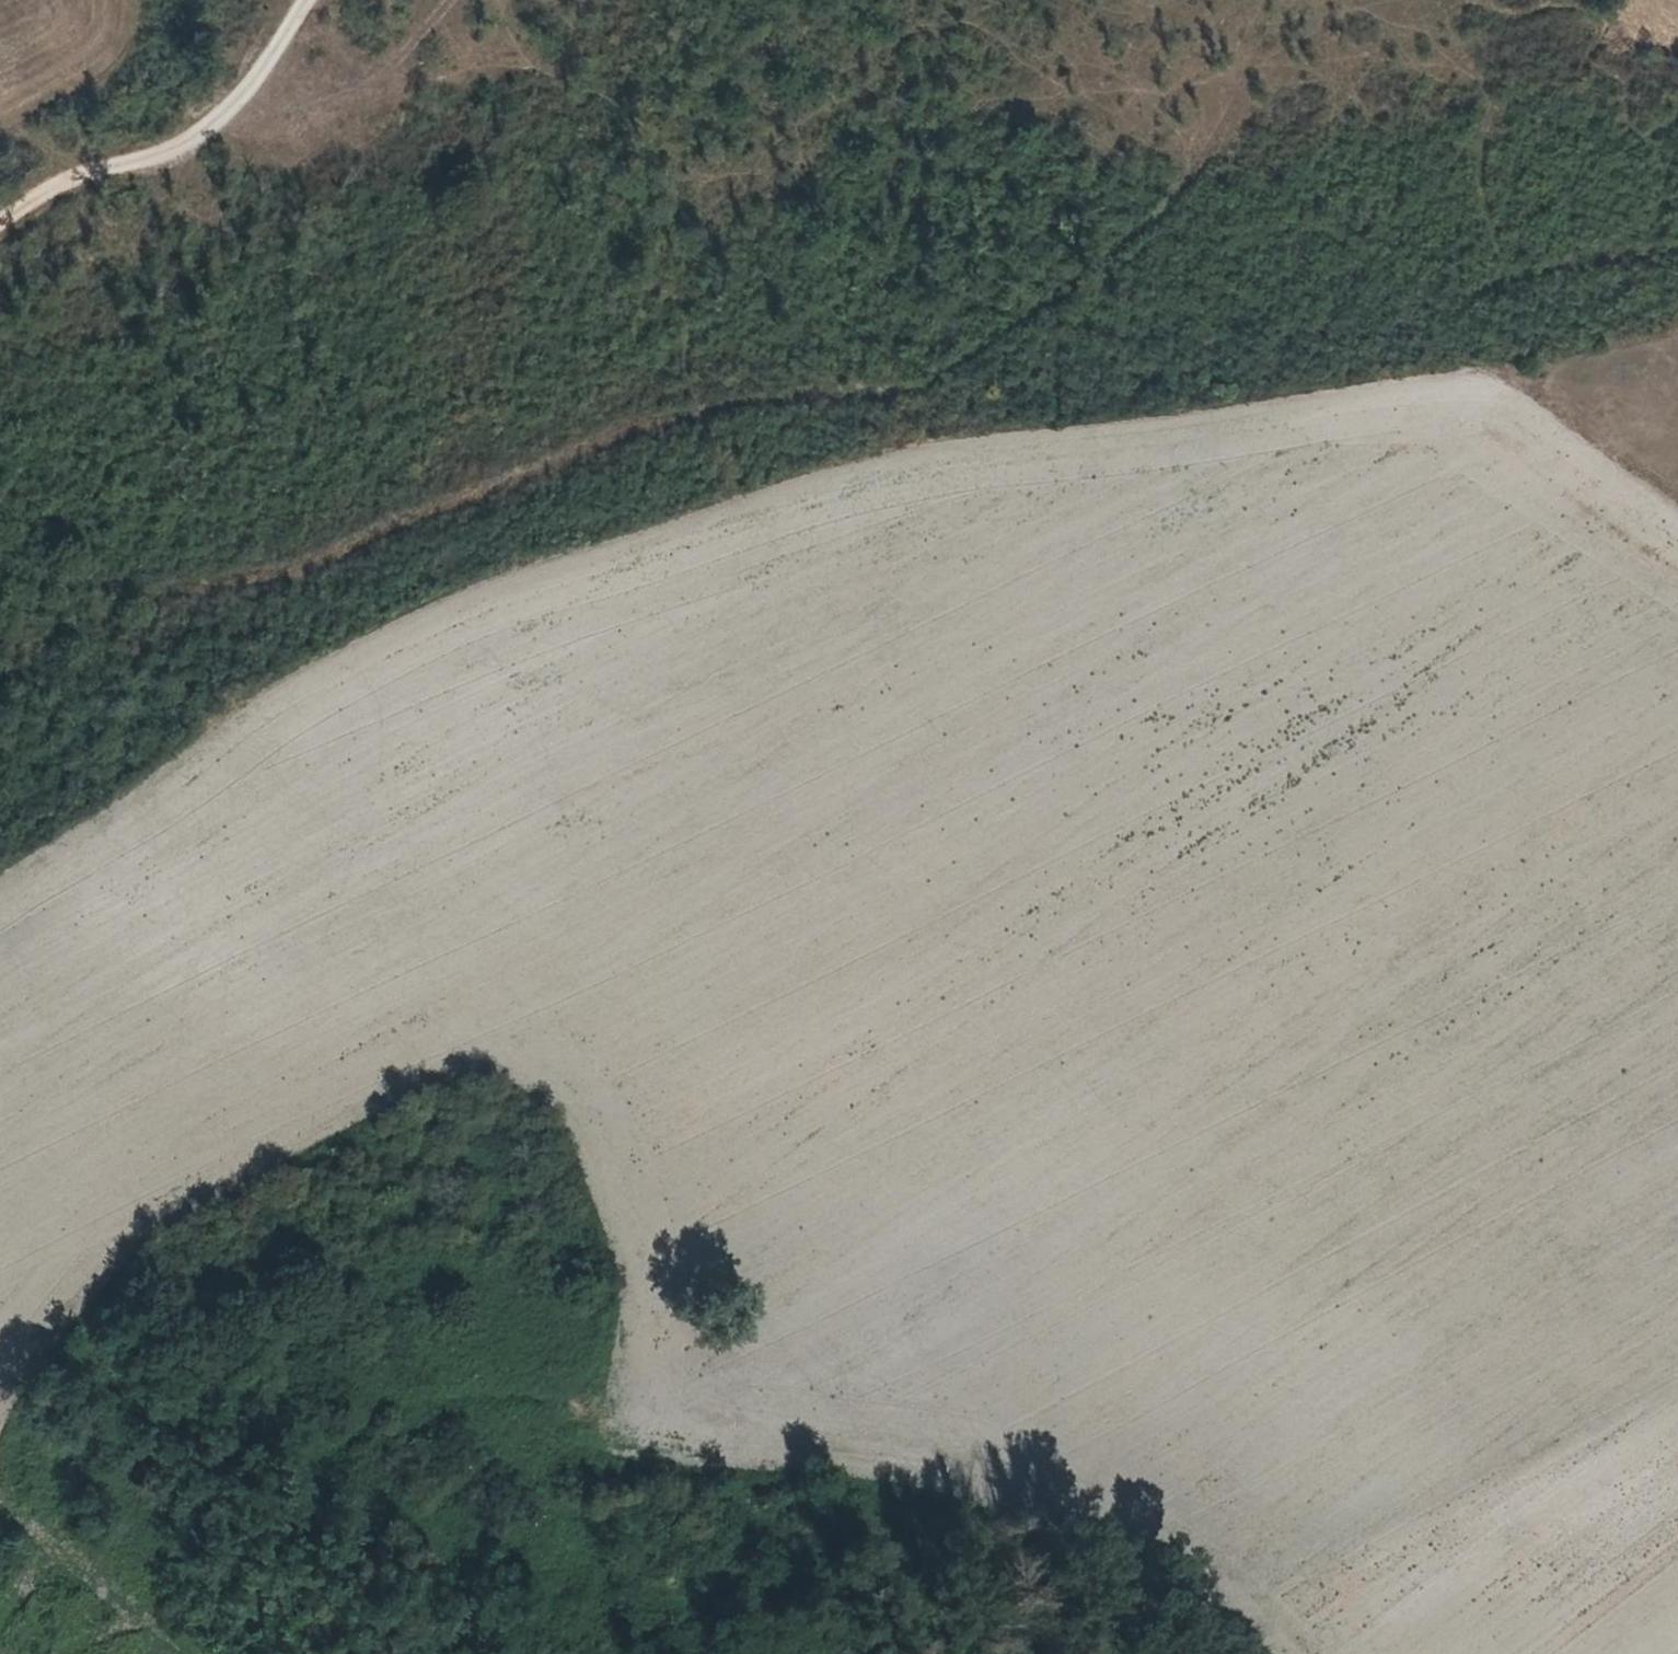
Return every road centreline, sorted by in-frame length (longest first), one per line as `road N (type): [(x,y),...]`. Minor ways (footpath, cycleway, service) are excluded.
road 1 (track): [(306,0),(232,108),(189,141),(81,174),(0,219)]

